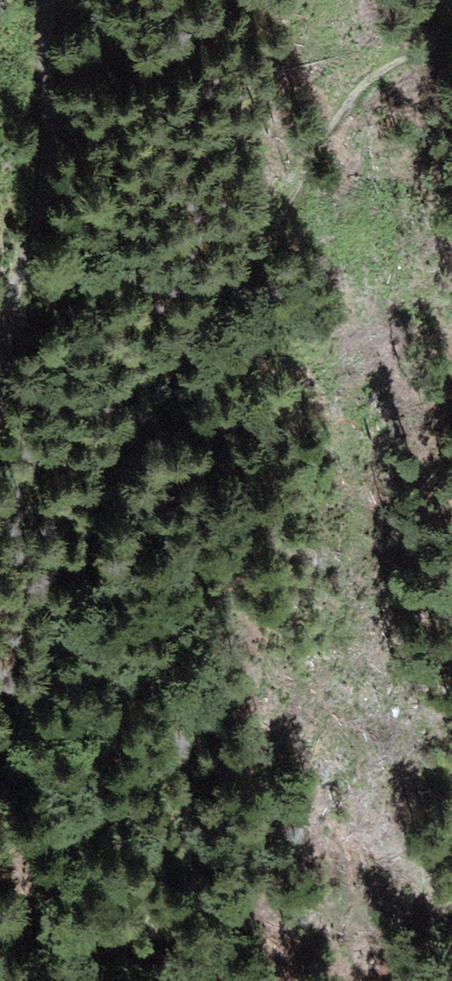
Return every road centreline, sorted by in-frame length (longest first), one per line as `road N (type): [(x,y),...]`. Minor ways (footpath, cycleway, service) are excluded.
road 1 (track): [(0,755),(162,389),(266,244),(354,100),(376,74),(451,43)]
road 2 (track): [(0,364),(40,202),(51,0)]

